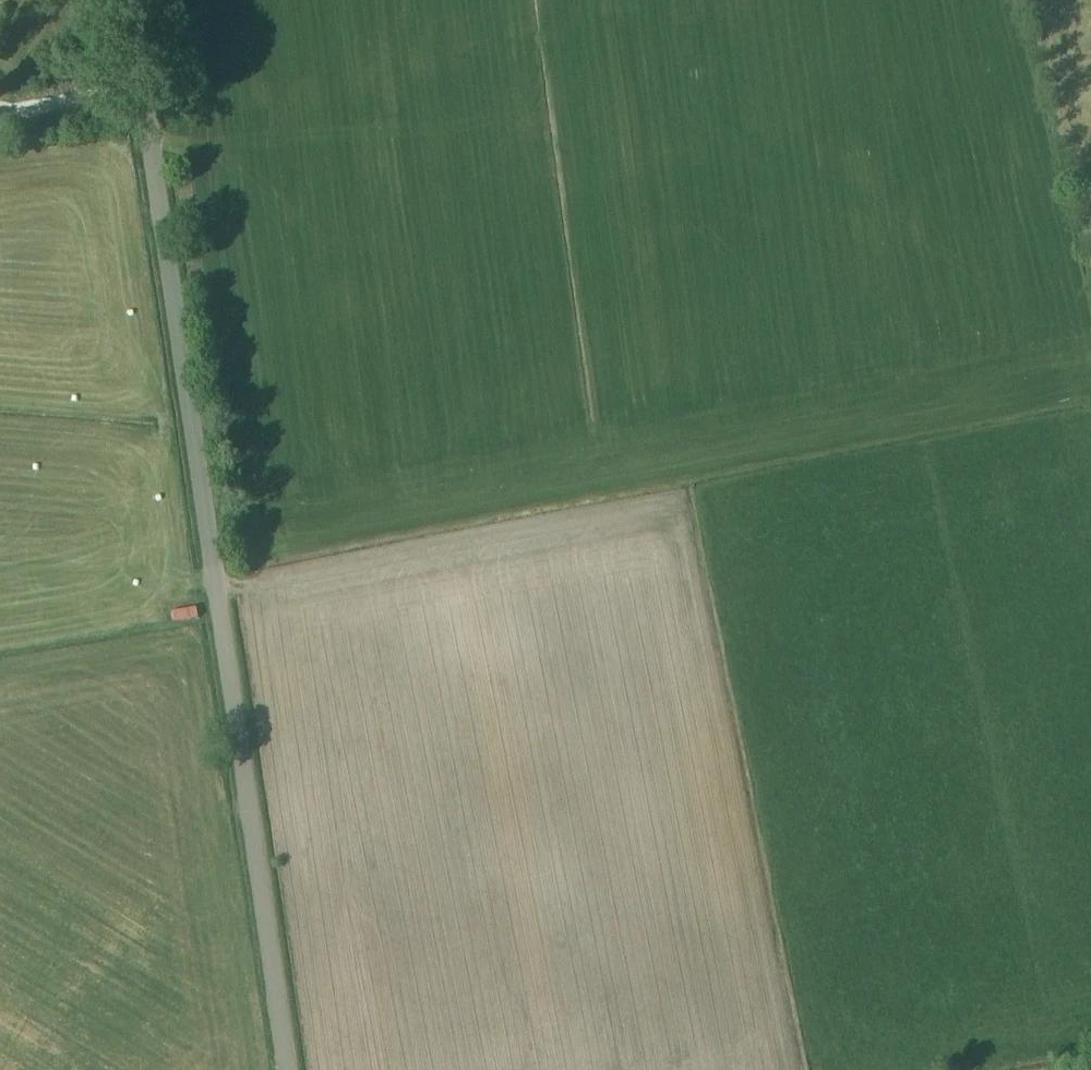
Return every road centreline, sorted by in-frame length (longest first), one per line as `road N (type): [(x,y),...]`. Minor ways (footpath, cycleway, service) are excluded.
road 1 (unclassified): [(288,1069),(128,0)]

